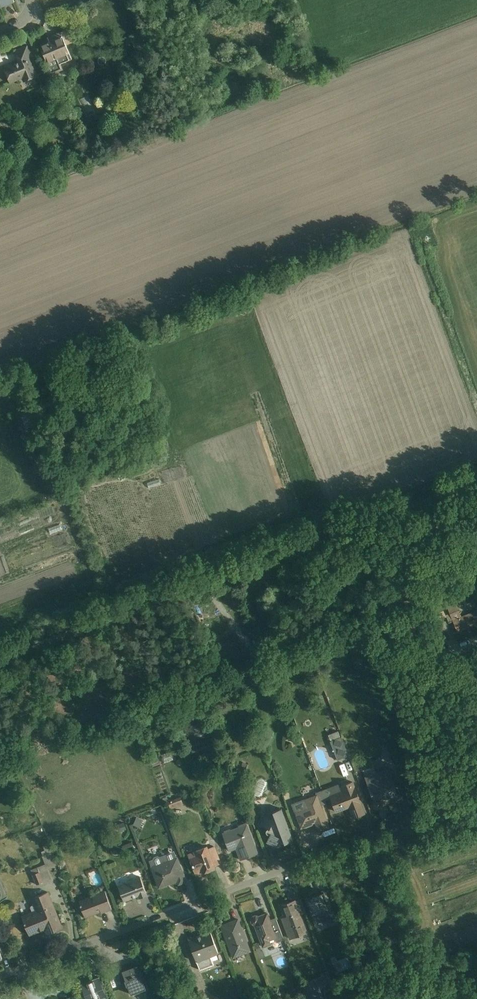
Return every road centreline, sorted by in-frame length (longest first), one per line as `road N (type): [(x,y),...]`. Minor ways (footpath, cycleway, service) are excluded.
road 1 (residential): [(0,660),(476,479)]
road 2 (residential): [(0,977),(476,798)]

